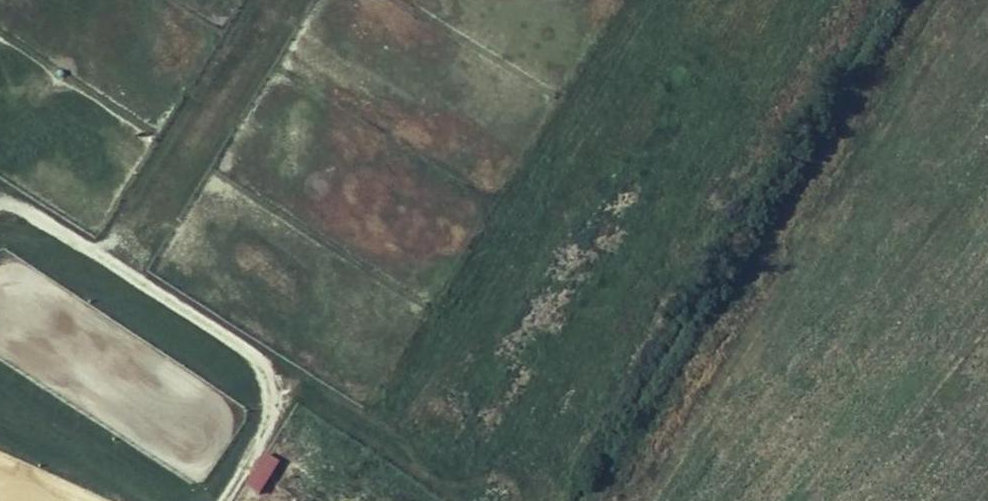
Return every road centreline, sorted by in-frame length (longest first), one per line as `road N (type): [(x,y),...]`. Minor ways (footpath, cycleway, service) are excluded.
road 1 (track): [(0,195),(283,380),(280,430),(200,500)]

